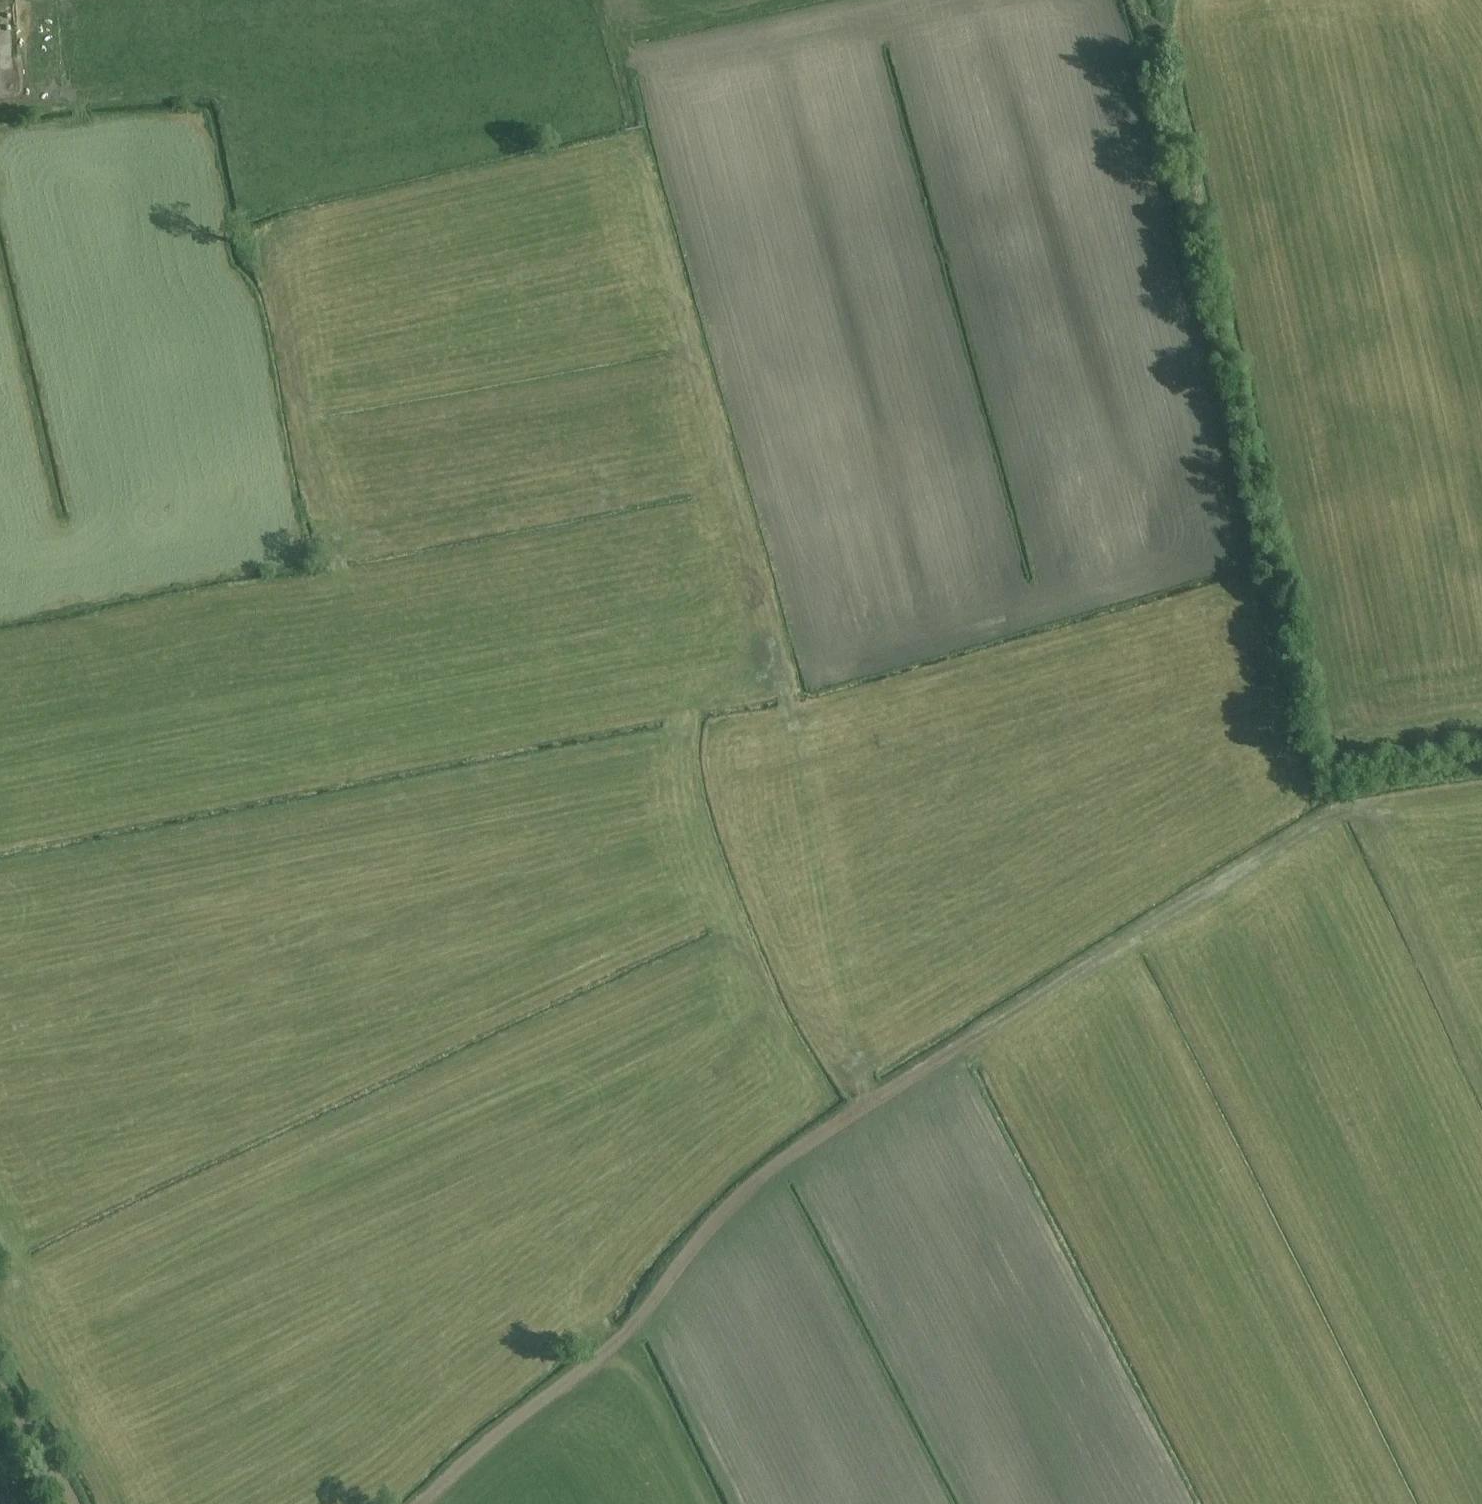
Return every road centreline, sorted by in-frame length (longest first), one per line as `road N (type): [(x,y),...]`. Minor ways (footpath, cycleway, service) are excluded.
road 1 (track): [(1391,808),(1327,812),(802,1147),(685,1257),(606,1364),(423,1503)]
road 2 (track): [(866,1106),(790,714),(599,0)]
road 3 (track): [(70,1503),(0,1393)]

